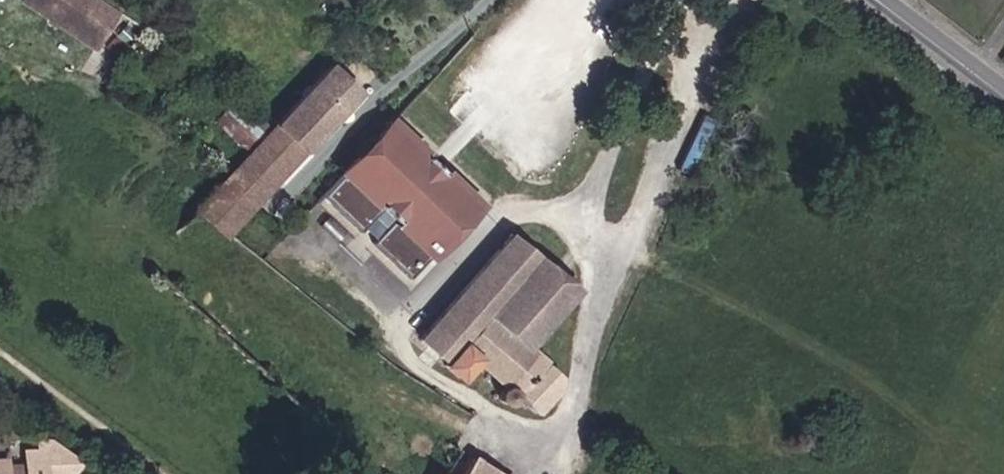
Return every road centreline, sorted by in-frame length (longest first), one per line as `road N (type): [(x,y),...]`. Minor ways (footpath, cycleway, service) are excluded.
road 1 (tertiary): [(881,0),(1003,95)]

